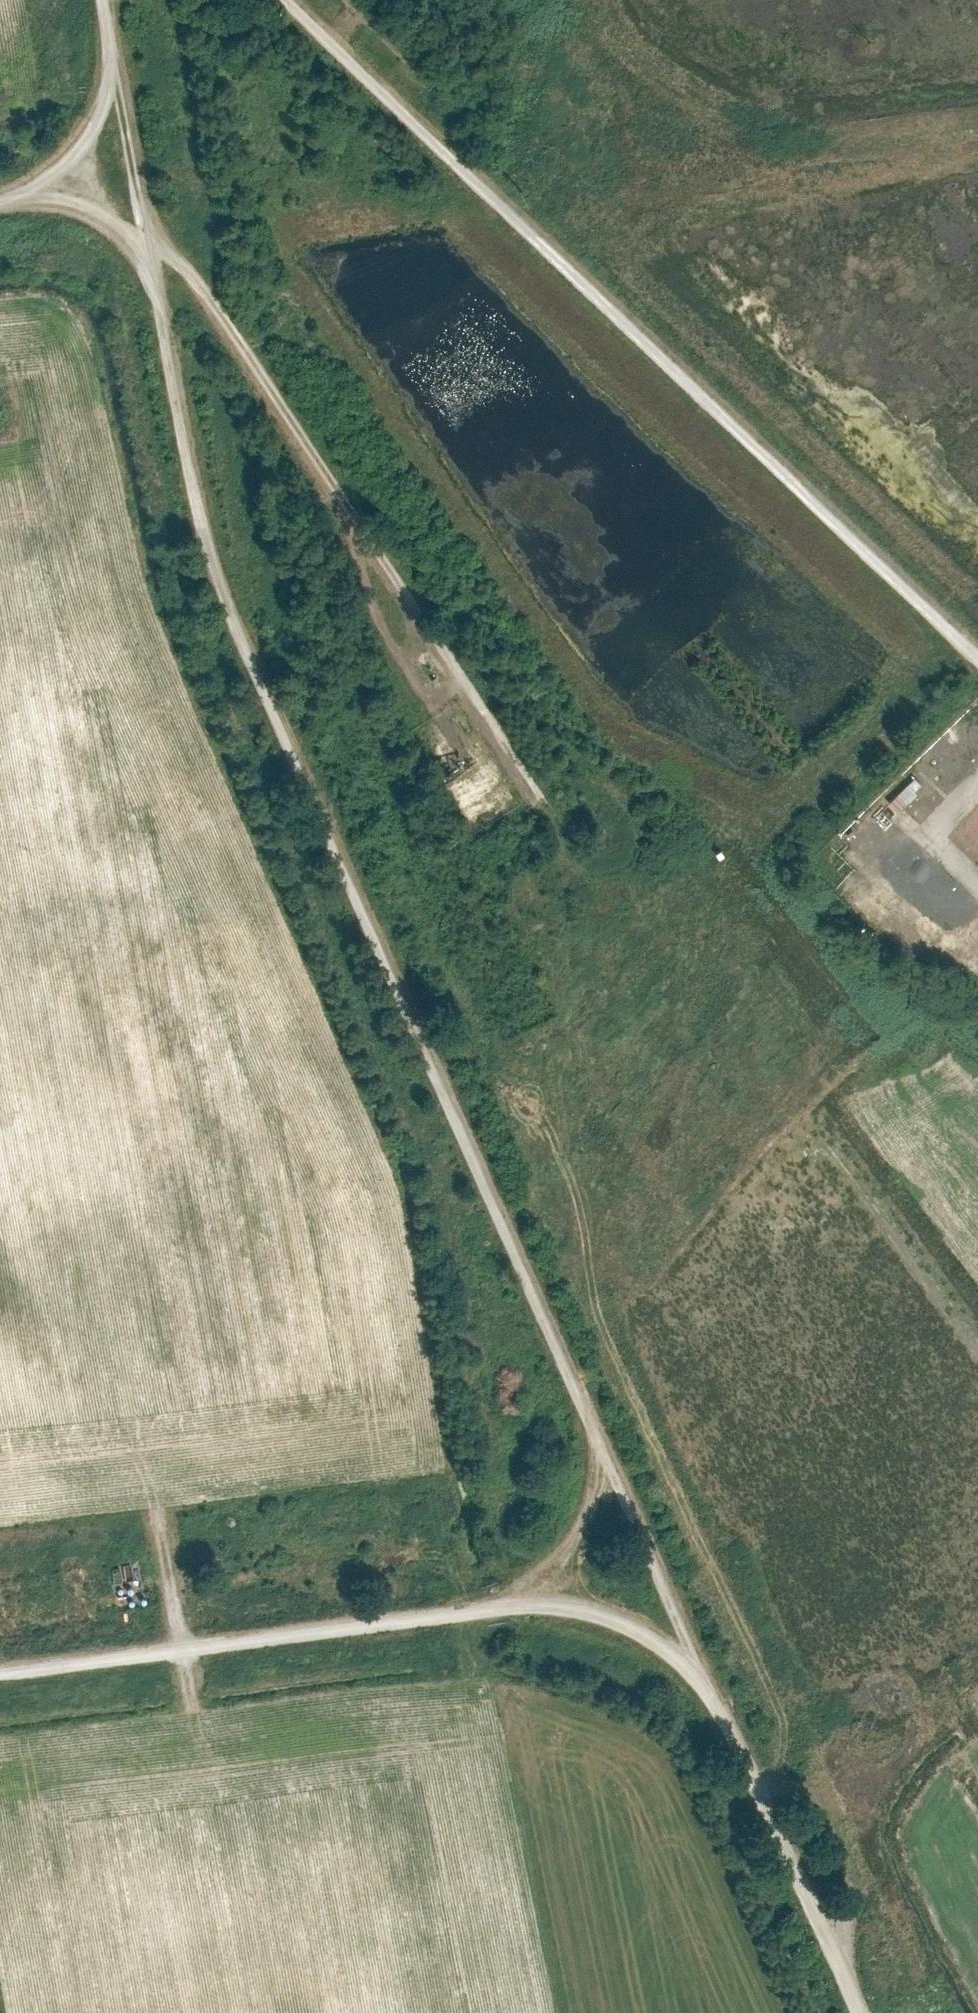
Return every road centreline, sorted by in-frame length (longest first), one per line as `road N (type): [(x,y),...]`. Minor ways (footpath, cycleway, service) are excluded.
road 1 (track): [(859,2012),(739,1750),(700,1683),(652,1632),(589,1606),(508,1599),(0,1667)]
road 2 (track): [(279,0),(977,654)]
road 3 (track): [(55,194),(197,277),(486,712)]
road 4 (track): [(0,201),(55,194),(101,109),(104,0)]
road 5 (track): [(844,1980),(847,1919),(881,1773)]

